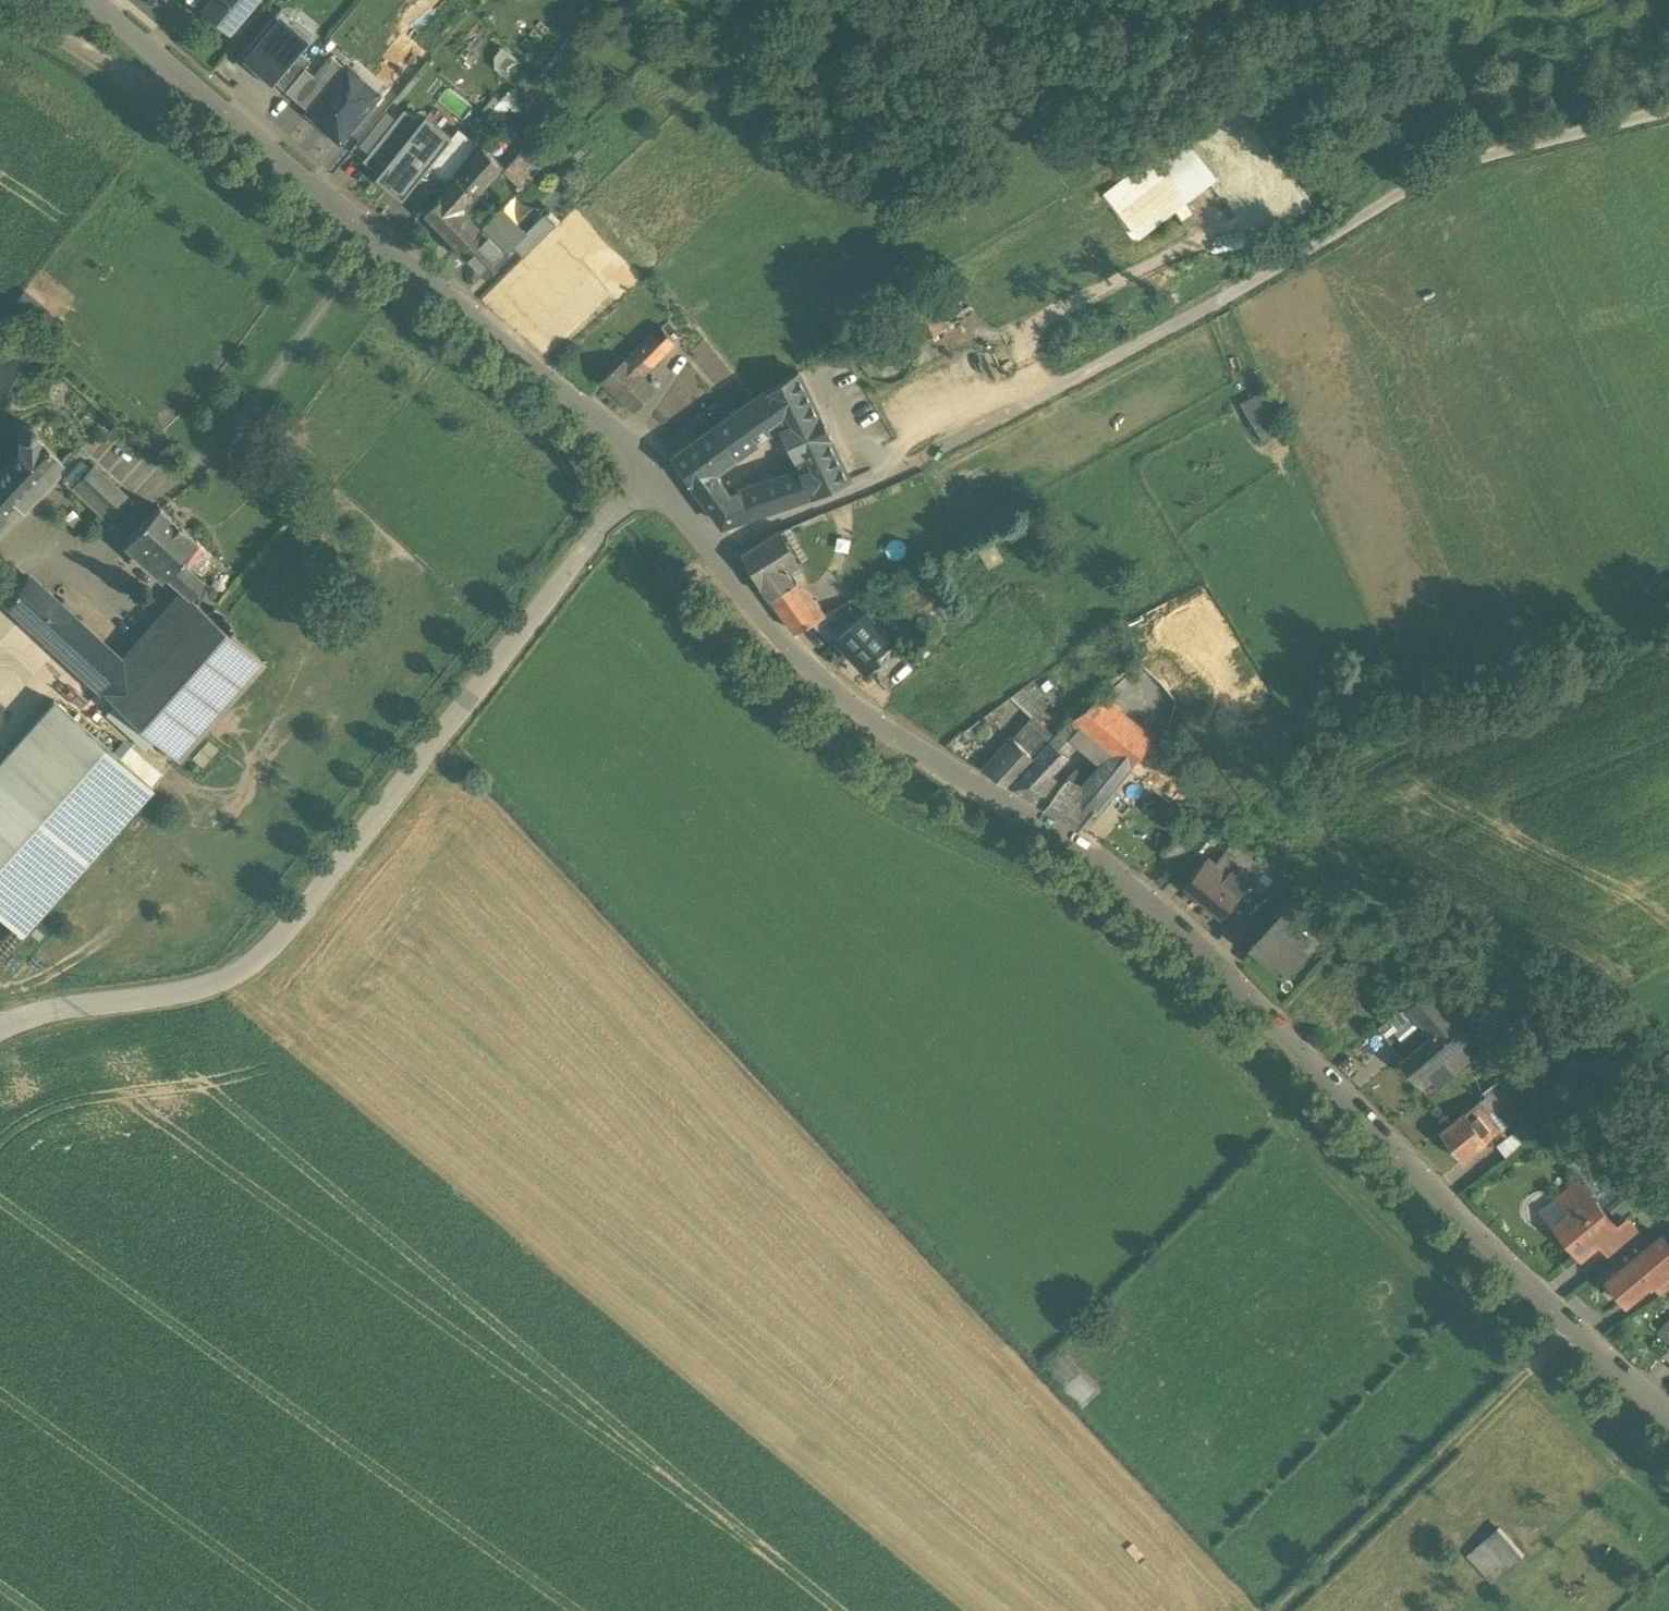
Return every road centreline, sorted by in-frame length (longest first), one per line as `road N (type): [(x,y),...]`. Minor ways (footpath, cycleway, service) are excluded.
road 1 (residential): [(1668,1418),(1573,1331),(1340,1083),(1162,910),(1102,863),(959,780),(835,689),(751,607),(655,477)]
road 2 (unclassified): [(0,1034),(234,972),(273,935),(607,518),(655,477)]
road 3 (track): [(908,465),(1387,202),(1486,158),(1668,112)]
road 4 (residential): [(655,477),(598,417),(83,0)]
road 5 (track): [(1282,1610),(1573,1331)]
road 6 (track): [(6,0),(139,82),(177,79)]

